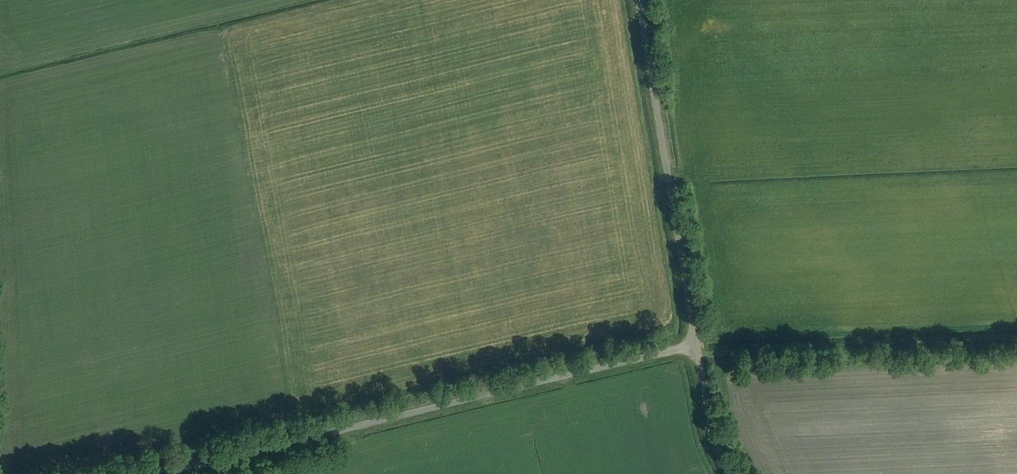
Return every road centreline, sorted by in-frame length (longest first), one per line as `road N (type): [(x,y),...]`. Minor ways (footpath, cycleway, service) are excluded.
road 1 (unclassified): [(159,473),(697,344)]
road 2 (unclassified): [(697,344),(639,0)]
road 3 (unclassified): [(731,473),(712,432),(697,344)]

